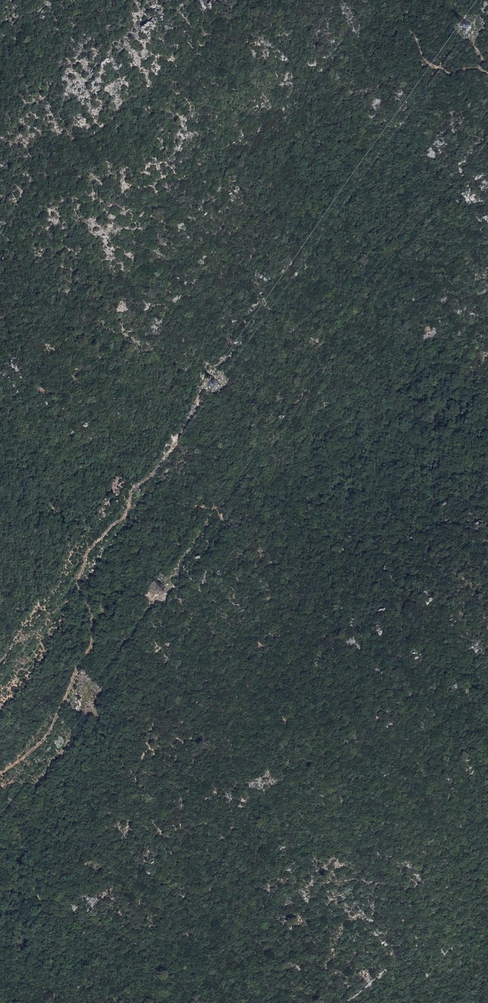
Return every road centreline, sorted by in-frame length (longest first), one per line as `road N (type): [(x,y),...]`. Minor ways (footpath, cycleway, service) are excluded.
road 1 (track): [(159,584),(142,576),(113,598),(95,622),(93,652),(55,731),(0,773)]

